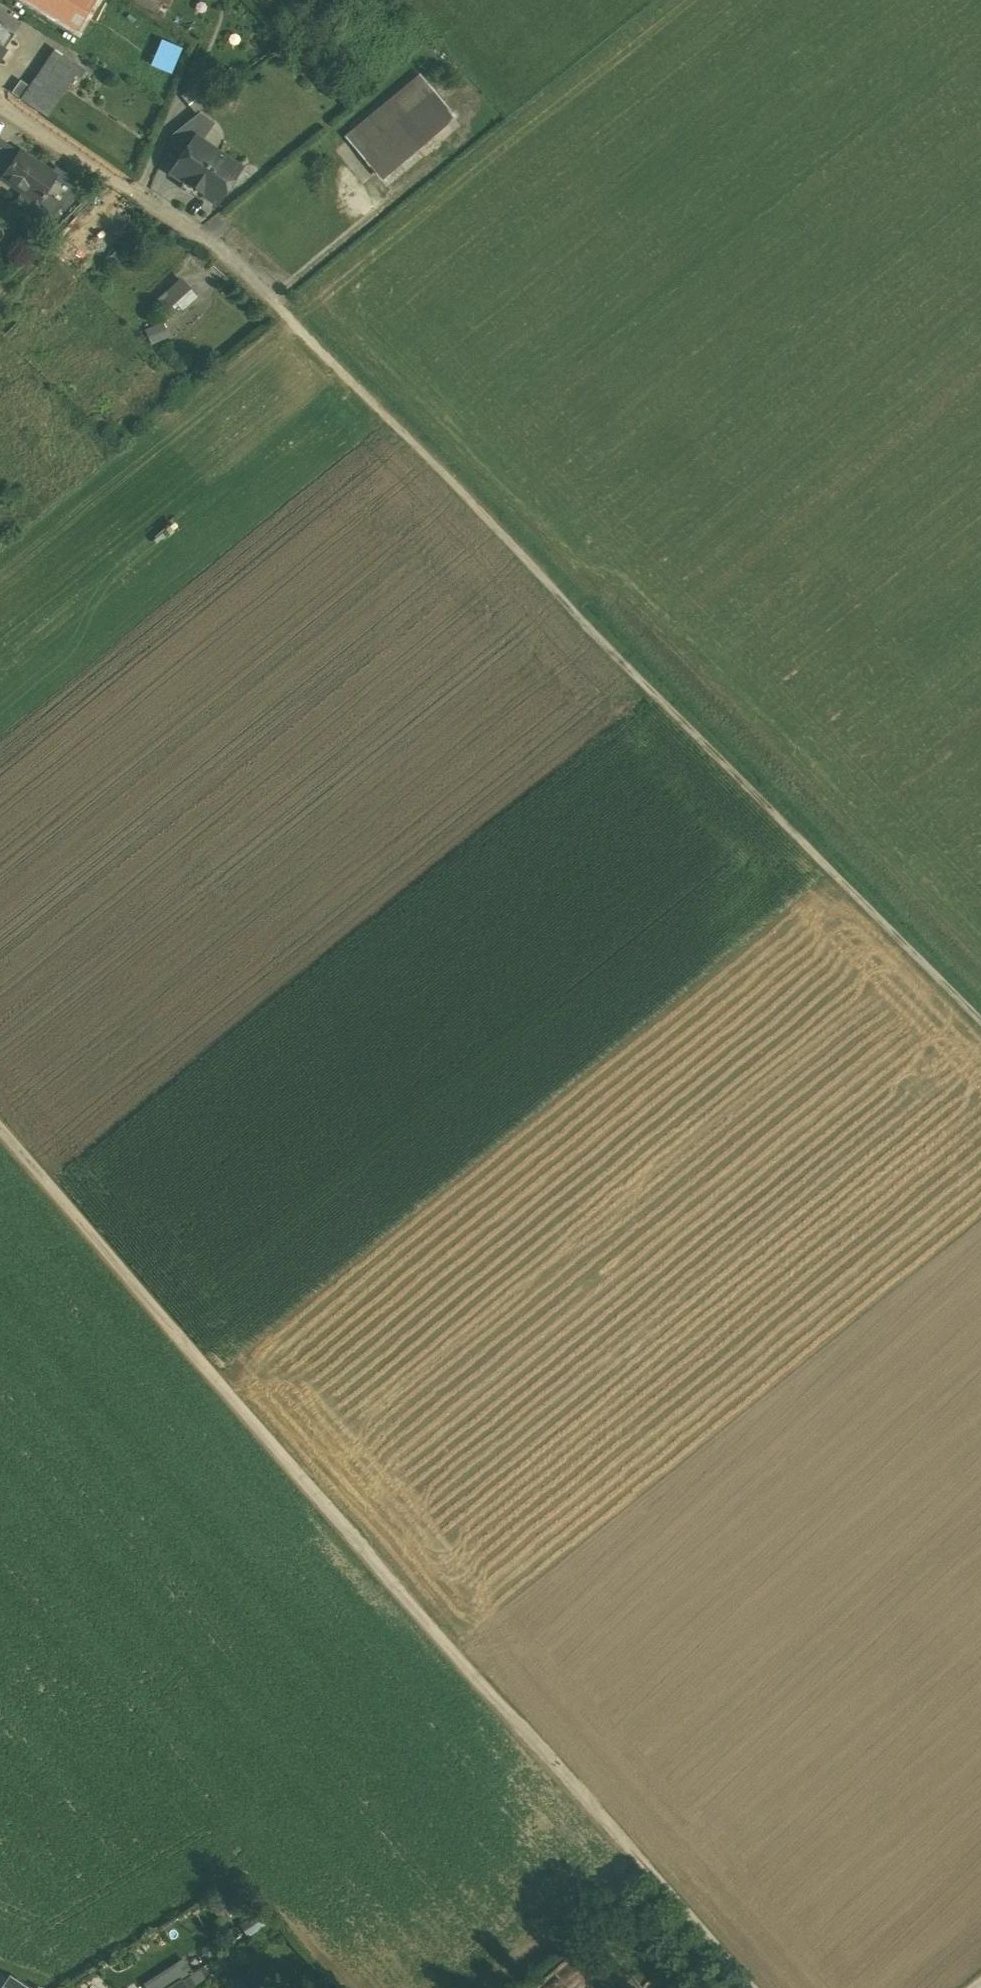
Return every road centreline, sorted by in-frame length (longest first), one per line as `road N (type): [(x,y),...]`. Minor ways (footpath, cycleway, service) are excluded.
road 1 (track): [(749,1987),(0,1134)]
road 2 (track): [(299,332),(980,1023)]
road 3 (residential): [(0,106),(243,263),(299,332)]

